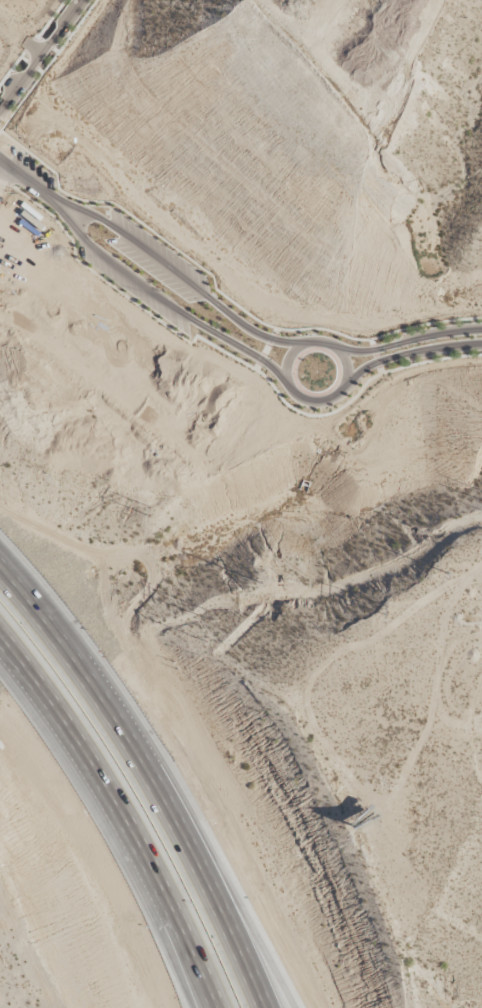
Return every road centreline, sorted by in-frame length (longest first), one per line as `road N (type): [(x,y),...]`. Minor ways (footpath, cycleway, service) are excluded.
road 1 (motorway): [(265,1007),(206,868),(131,737),(0,571)]
road 2 (motorway): [(0,618),(106,766),(222,1007)]
road 3 (residential): [(59,205),(95,249),(181,314),(269,364),(310,402)]
road 4 (residential): [(324,342),(257,334),(99,218),(59,205)]
road 5 (residential): [(310,402),(333,398),(377,362),(481,343)]
road 6 (motorway): [(291,1007),(196,849)]
road 7 (residential): [(481,330),(368,352),(324,342)]

